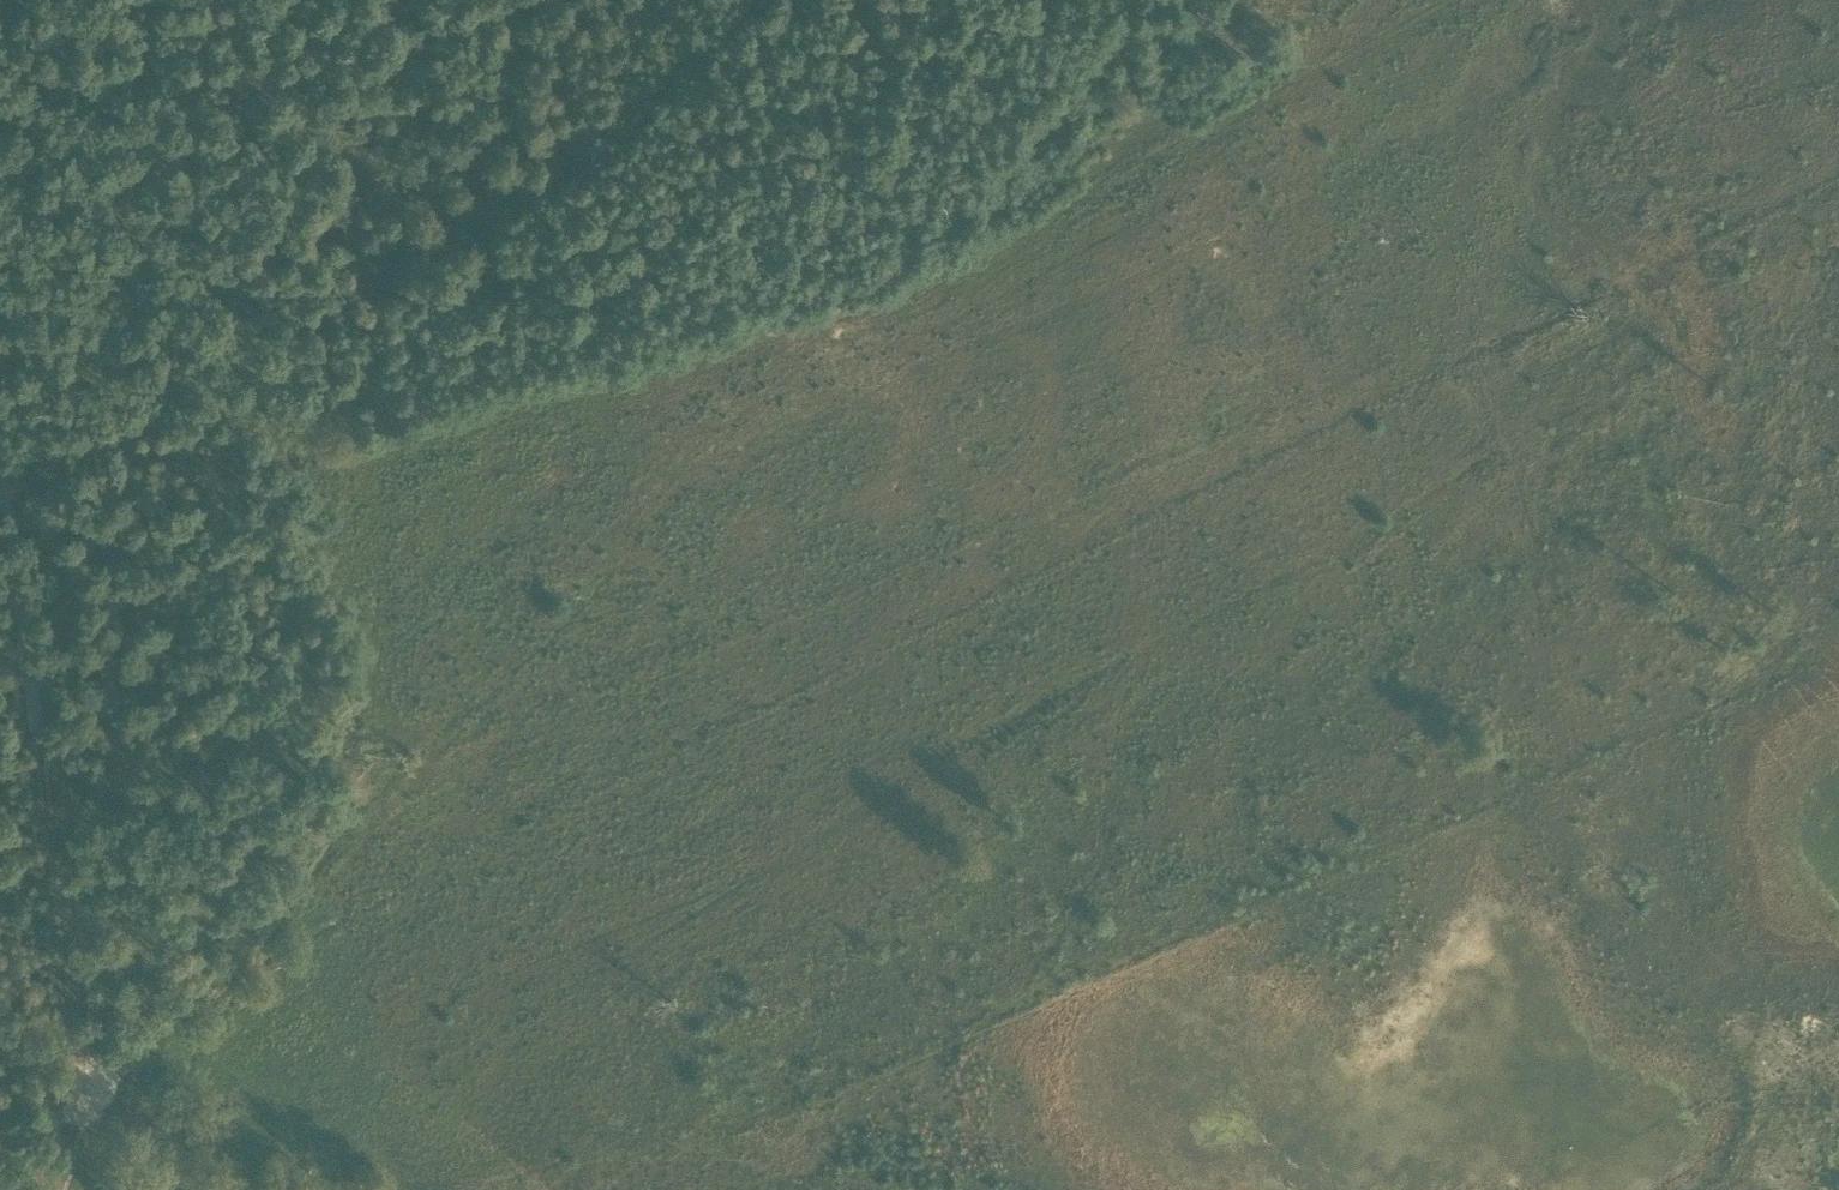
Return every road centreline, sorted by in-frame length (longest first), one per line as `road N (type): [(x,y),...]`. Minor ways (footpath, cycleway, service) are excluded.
road 1 (track): [(63,1189),(81,1068),(29,626),(0,474)]

